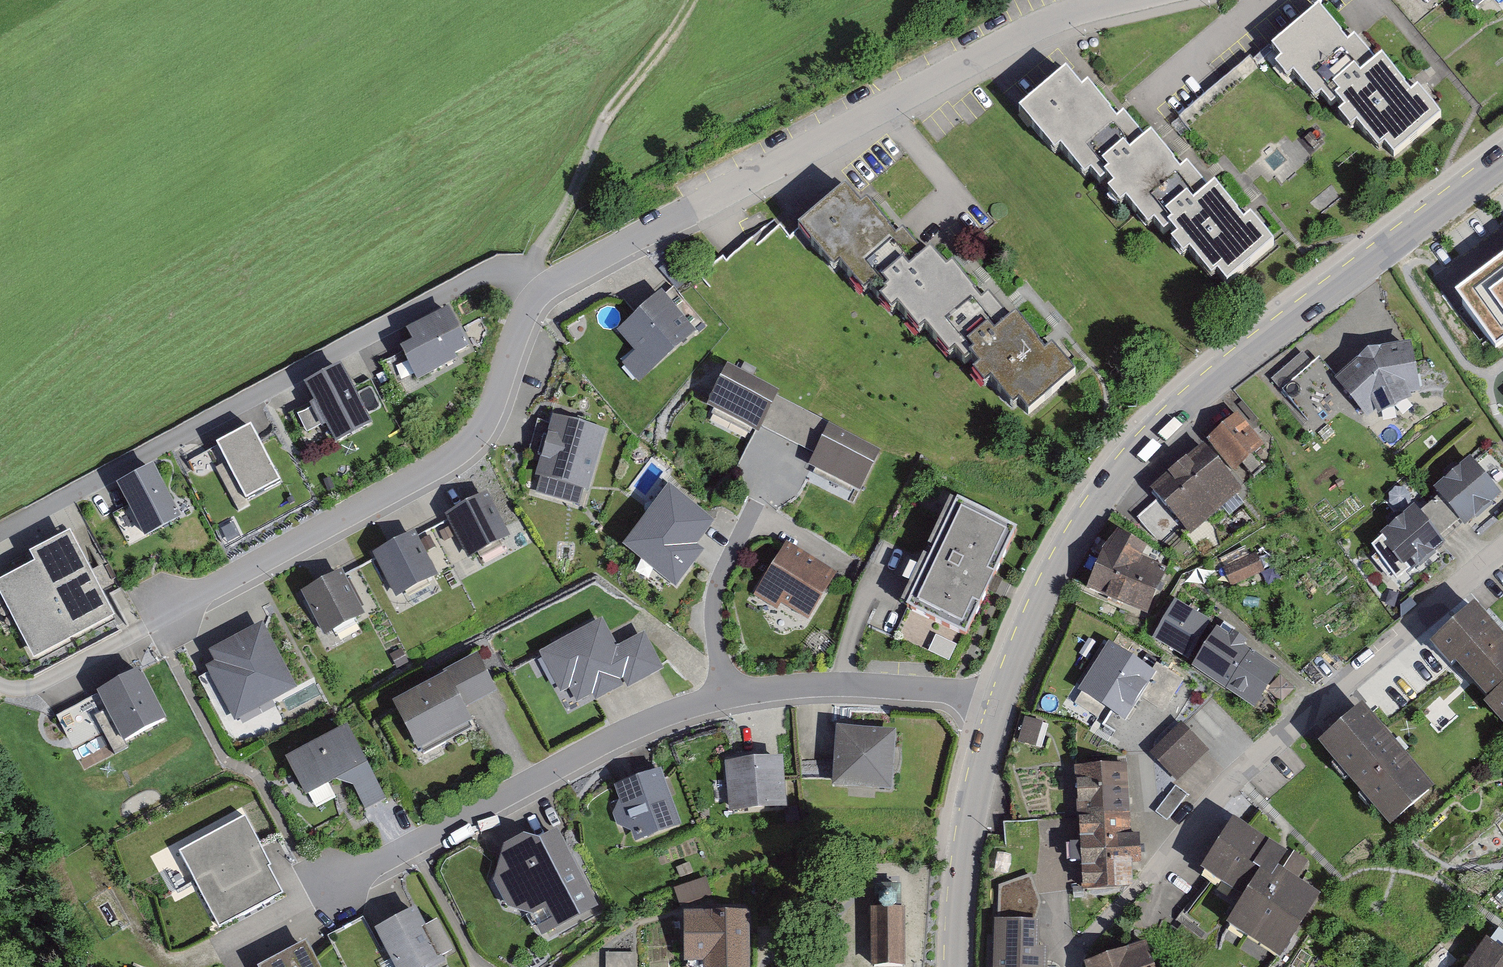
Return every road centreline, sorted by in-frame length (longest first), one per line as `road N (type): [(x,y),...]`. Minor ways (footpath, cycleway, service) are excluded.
road 1 (secondary): [(997,701),(1051,578),(1144,441),(1250,348),(1502,157)]
road 2 (residential): [(997,701),(913,689),(727,695),(677,711),(343,891)]
road 3 (residential): [(1119,0),(1029,32),(540,292)]
road 4 (residential): [(540,292),(521,272),(491,271),(0,532)]
road 5 (residential): [(1076,966),(1237,778),(1502,554)]
road 6 (residential): [(540,292),(484,425),(466,448),(166,617)]
road 7 (track): [(540,292),(537,255),(603,125),(697,0)]
road 8 (secondary): [(953,966),(964,861),(997,701)]
road 9 (track): [(166,617),(29,689),(0,682)]

